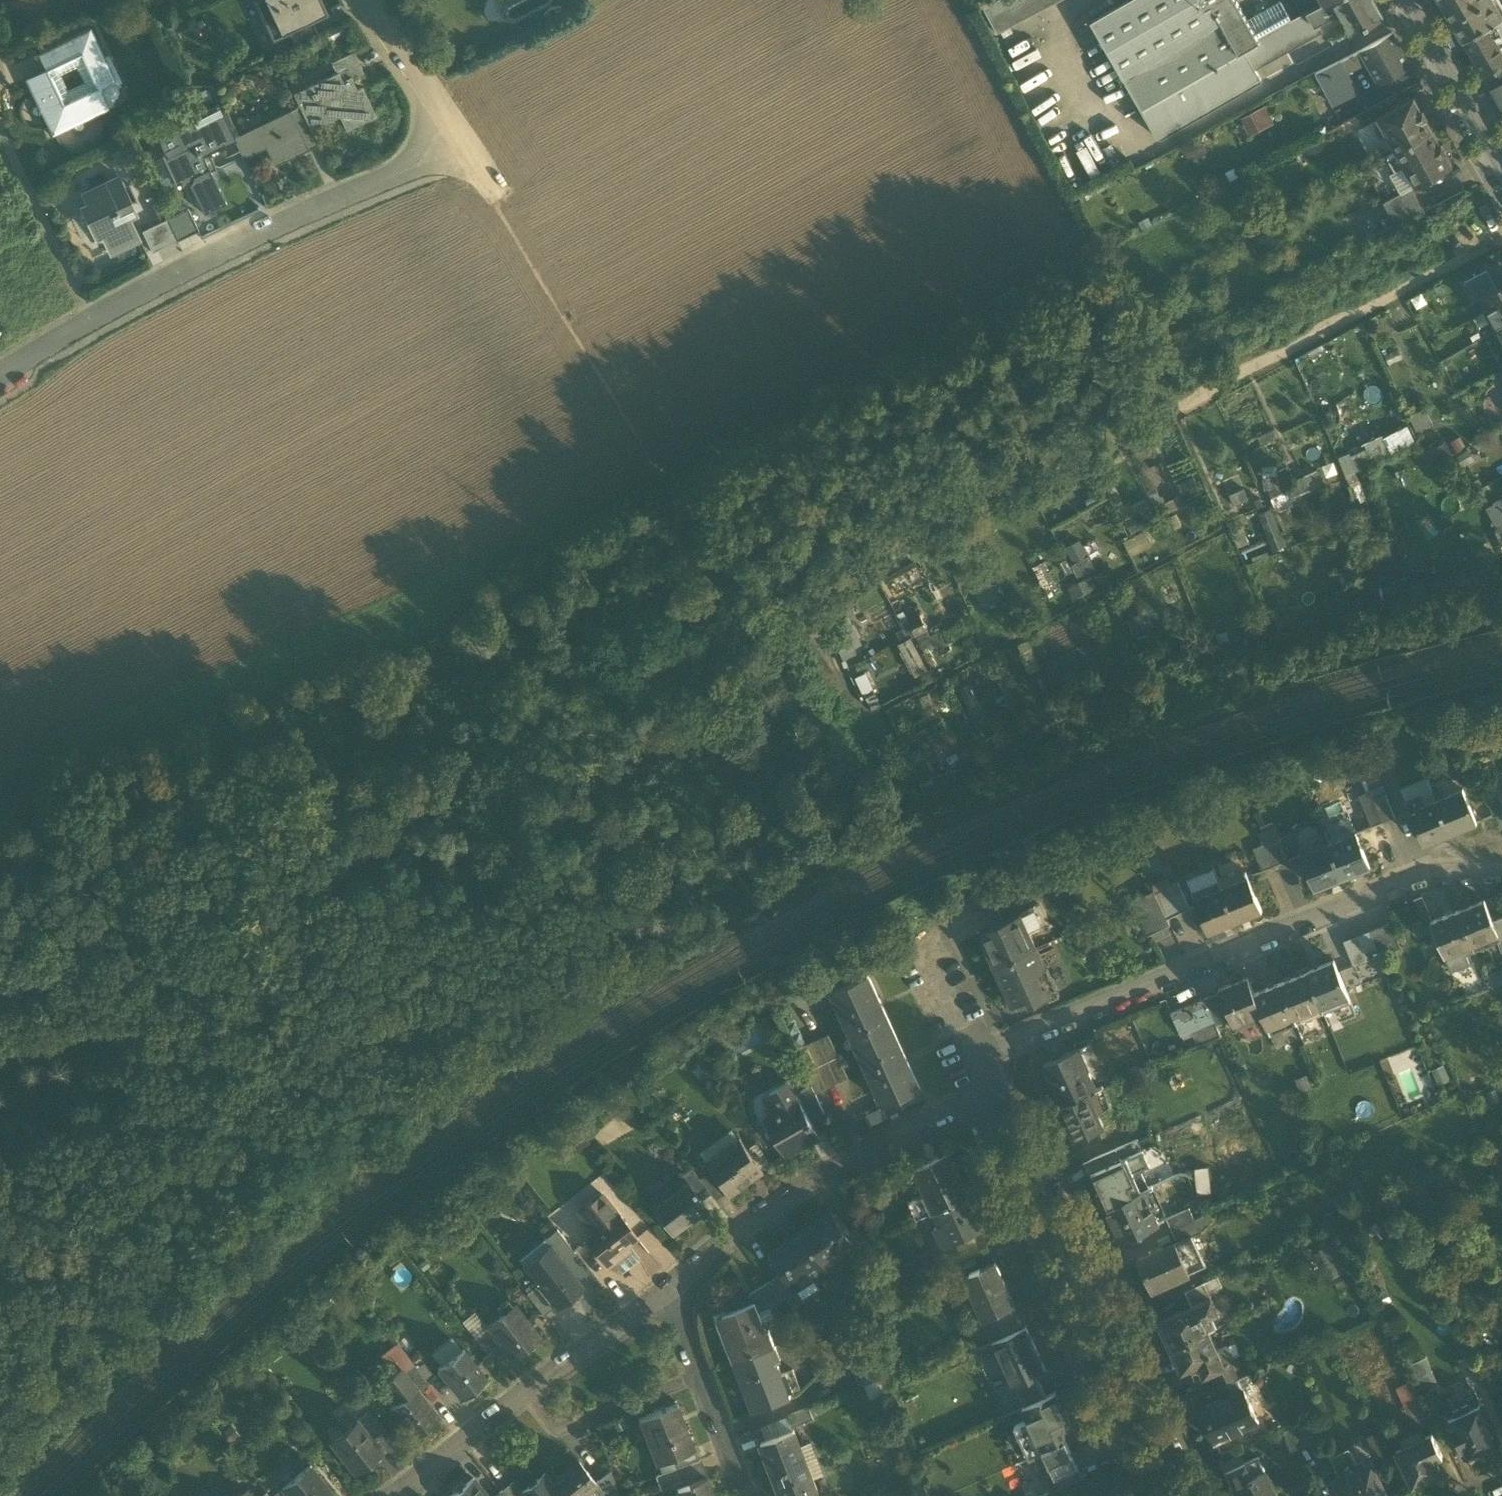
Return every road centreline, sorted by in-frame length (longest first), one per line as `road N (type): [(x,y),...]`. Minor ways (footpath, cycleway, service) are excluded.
road 1 (track): [(745,639),(1501,233)]
road 2 (residential): [(0,373),(190,268),(455,141),(369,0)]
road 3 (residential): [(968,1056),(1420,876),(1501,872)]
road 4 (residential): [(987,1099),(1160,1495)]
road 5 (residential): [(672,1283),(794,1189),(987,1099)]
road 6 (residential): [(393,1495),(672,1283)]
road 7 (residential): [(672,1283),(746,1495)]
road 8 (secondary): [(1501,160),(1413,0)]
road 9 (residential): [(920,946),(968,1056)]

